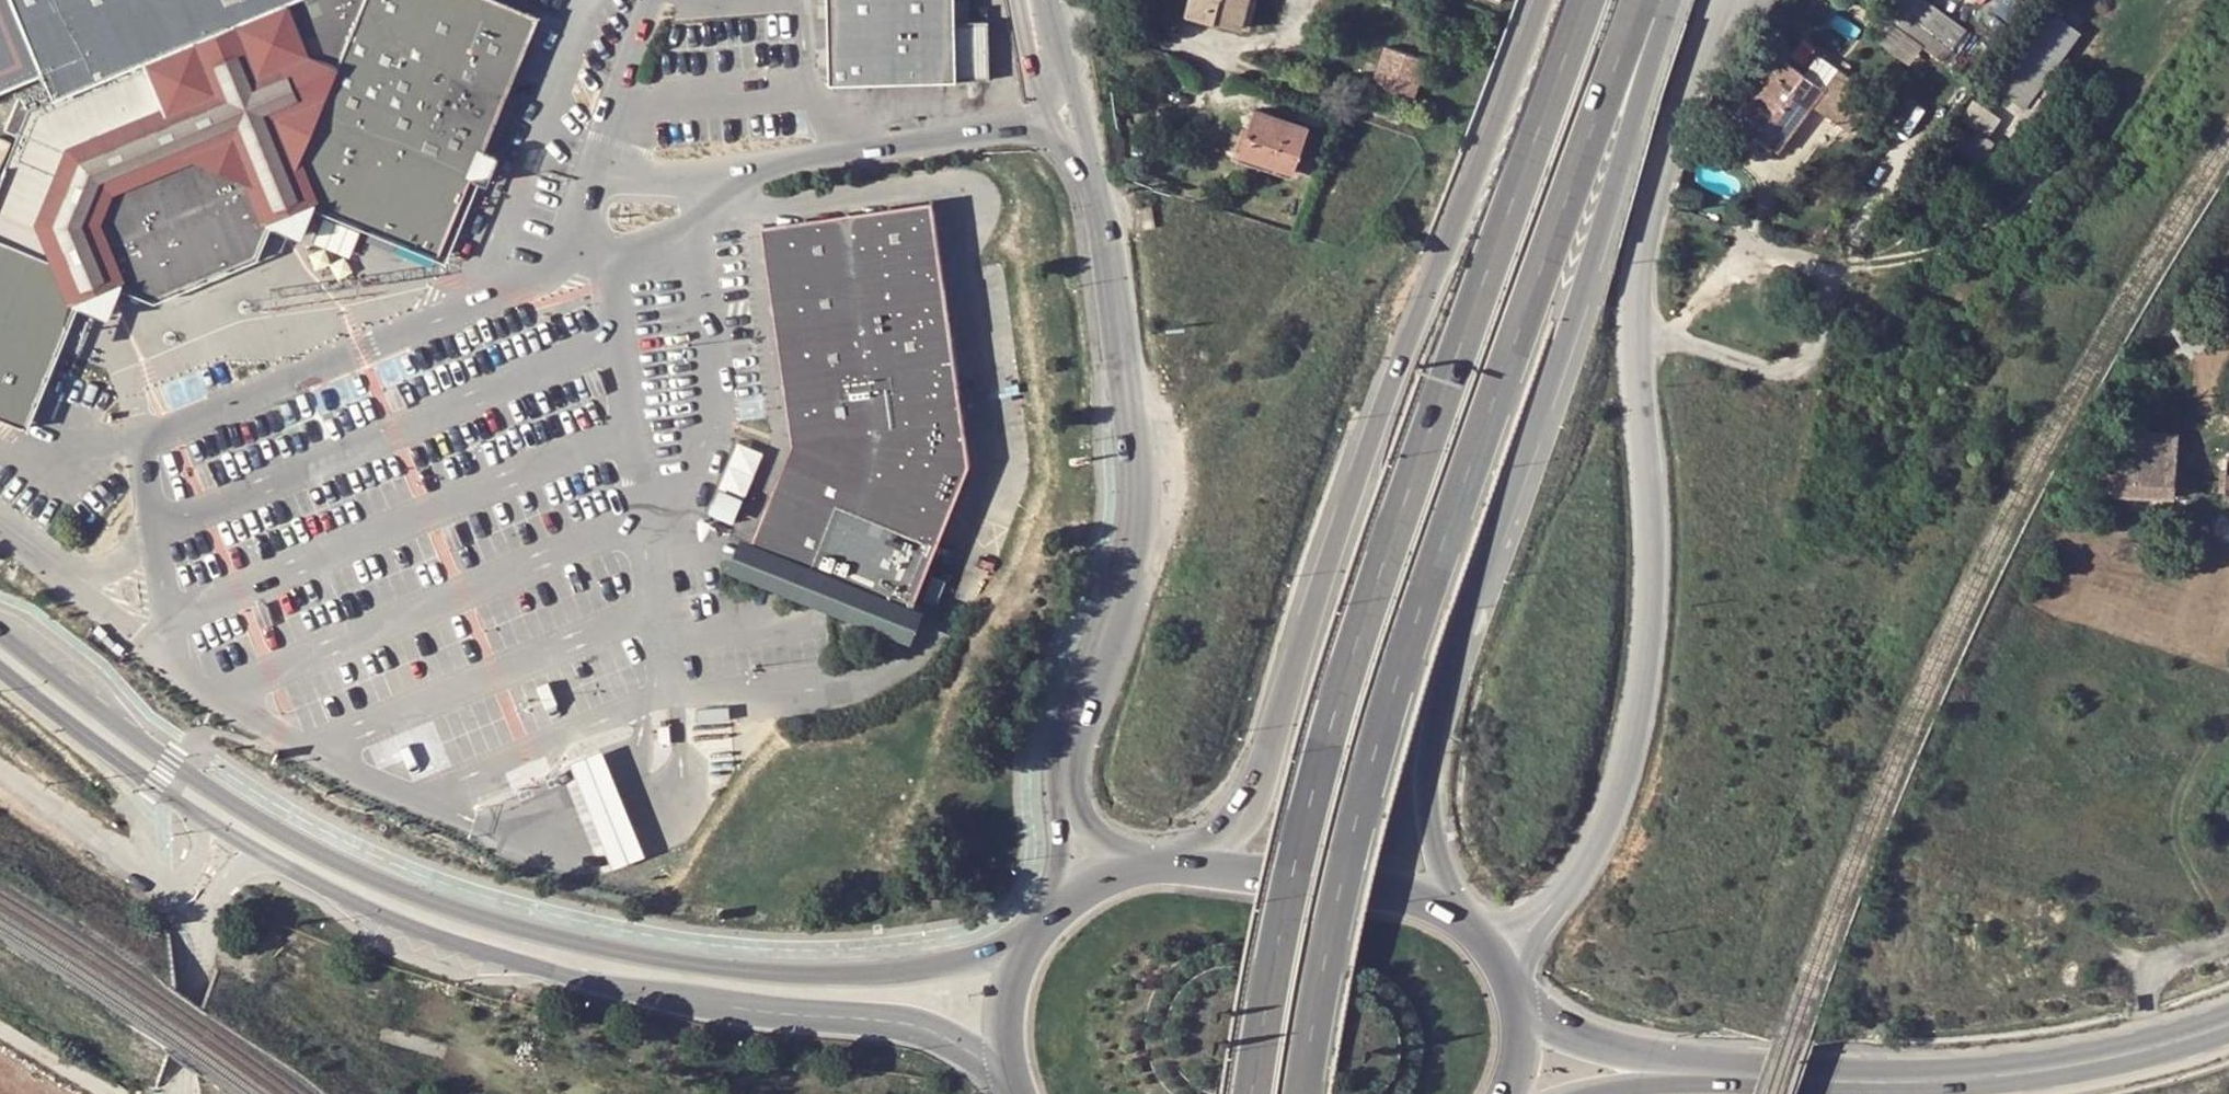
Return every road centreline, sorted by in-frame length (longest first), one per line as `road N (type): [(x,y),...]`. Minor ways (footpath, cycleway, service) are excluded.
road 1 (trunk): [(1302,1093),(1358,812),(1443,543),(1651,0)]
road 2 (trunk): [(1594,0),(1411,485),(1310,801),(1252,1093)]
road 3 (secondary): [(1027,938),(926,968),(857,977),(753,969),(564,933),(465,904),(303,833),(170,761),(0,632)]
road 4 (tertiary): [(1723,0),(1639,290),(1649,579),(1631,753),(1594,843),(1504,960)]
road 5 (trunk): [(1454,918),(1423,812),(1439,704),(1520,460),(1579,312),(1667,0)]
road 6 (trunk): [(1543,0),(1313,610),(1251,807),(1182,868)]
road 7 (secondary): [(258,854),(432,941),(596,981),(915,1022),(1002,1071)]
road 8 (unclassified): [(1054,771),(1069,704),(1124,593),(1133,527),(1129,370),(1105,235)]
road 9 (secondary): [(1851,1082),(1963,1080),(2084,1064),(2228,1024)]
road 10 (secondary): [(1851,1082),(1624,1055),(1518,1007)]
road 11 (residential): [(0,770),(169,880),(183,881),(198,864),(196,815)]
road 12 (secondary): [(1454,918),(1405,895),(1182,868)]
road 13 (secondary): [(1582,1093),(1851,1082)]
road 14 (unclassified): [(186,1093),(204,918),(215,895),(258,854)]
road 15 (secondary): [(0,667),(196,815)]
road 16 (unclassified): [(1105,235),(1065,0)]
road 17 (unclassified): [(1041,98),(1105,235)]
road 18 (unclassified): [(909,153),(1006,121),(1041,98)]
road 19 (secondary): [(1027,938),(1005,996),(1002,1071)]
road 20 (unclassified): [(1054,771),(1051,908)]
road 21 (unclassified): [(1145,865),(1082,822),(1054,771)]
road 22 (track): [(0,1034),(114,1093)]

